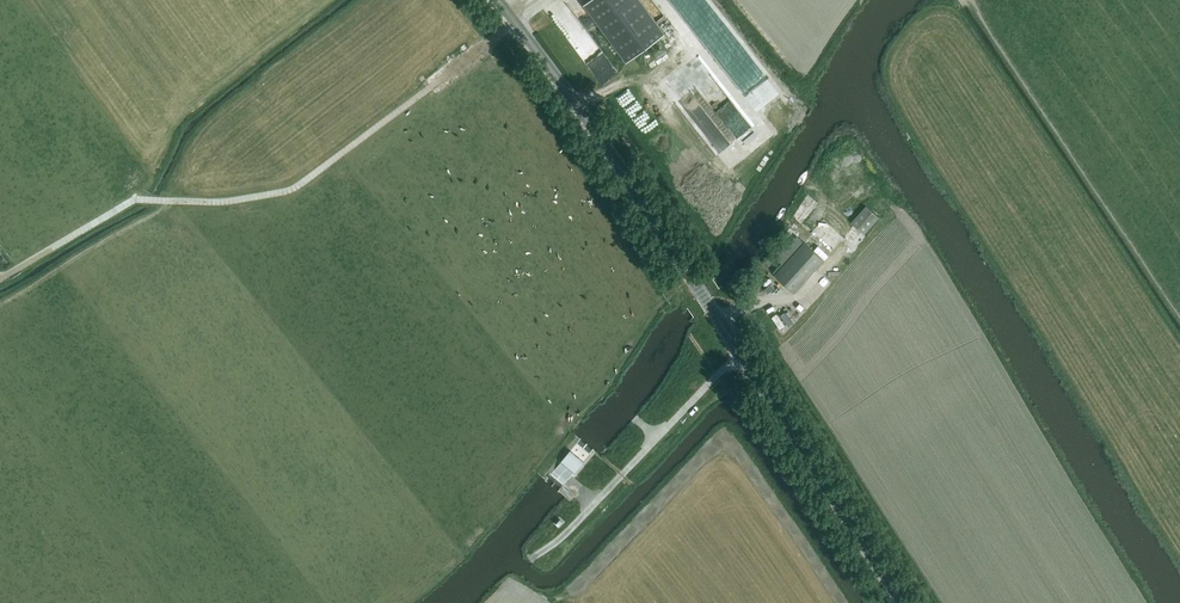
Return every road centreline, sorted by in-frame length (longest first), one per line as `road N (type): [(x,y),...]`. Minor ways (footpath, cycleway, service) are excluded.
road 1 (tertiary): [(901,602),(496,0)]

